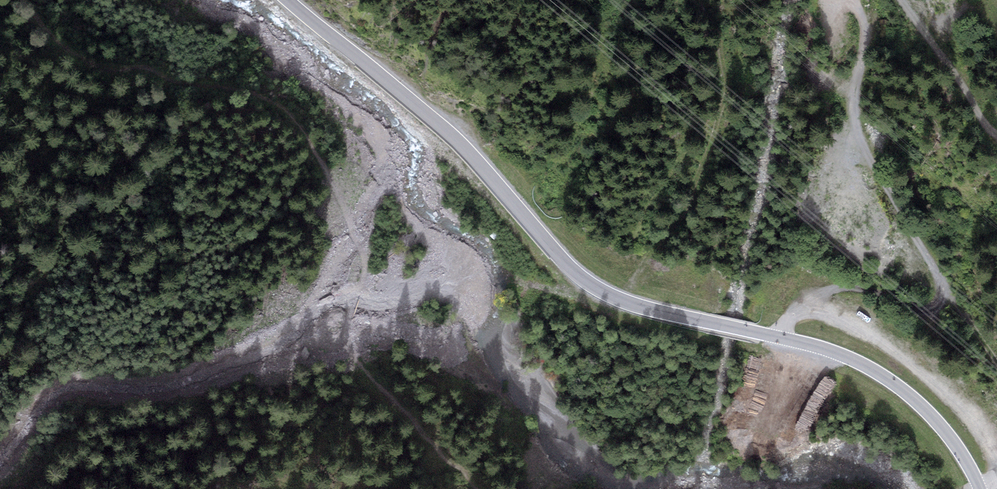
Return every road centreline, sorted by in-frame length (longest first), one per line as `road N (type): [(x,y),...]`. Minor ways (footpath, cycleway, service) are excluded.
road 1 (secondary): [(288,0),(438,123),(586,282),(638,306),(818,347),(874,370),(944,429),(981,488)]
road 2 (track): [(19,0),(59,44),(104,68),(143,65),(176,83),(264,95),(294,113),(356,240),(355,354),(477,488)]
road 3 (track): [(781,338),(798,310),(844,286),(921,309),(940,308),(950,296),(864,139),(861,0)]
road 4 (track): [(908,0),(996,134)]

